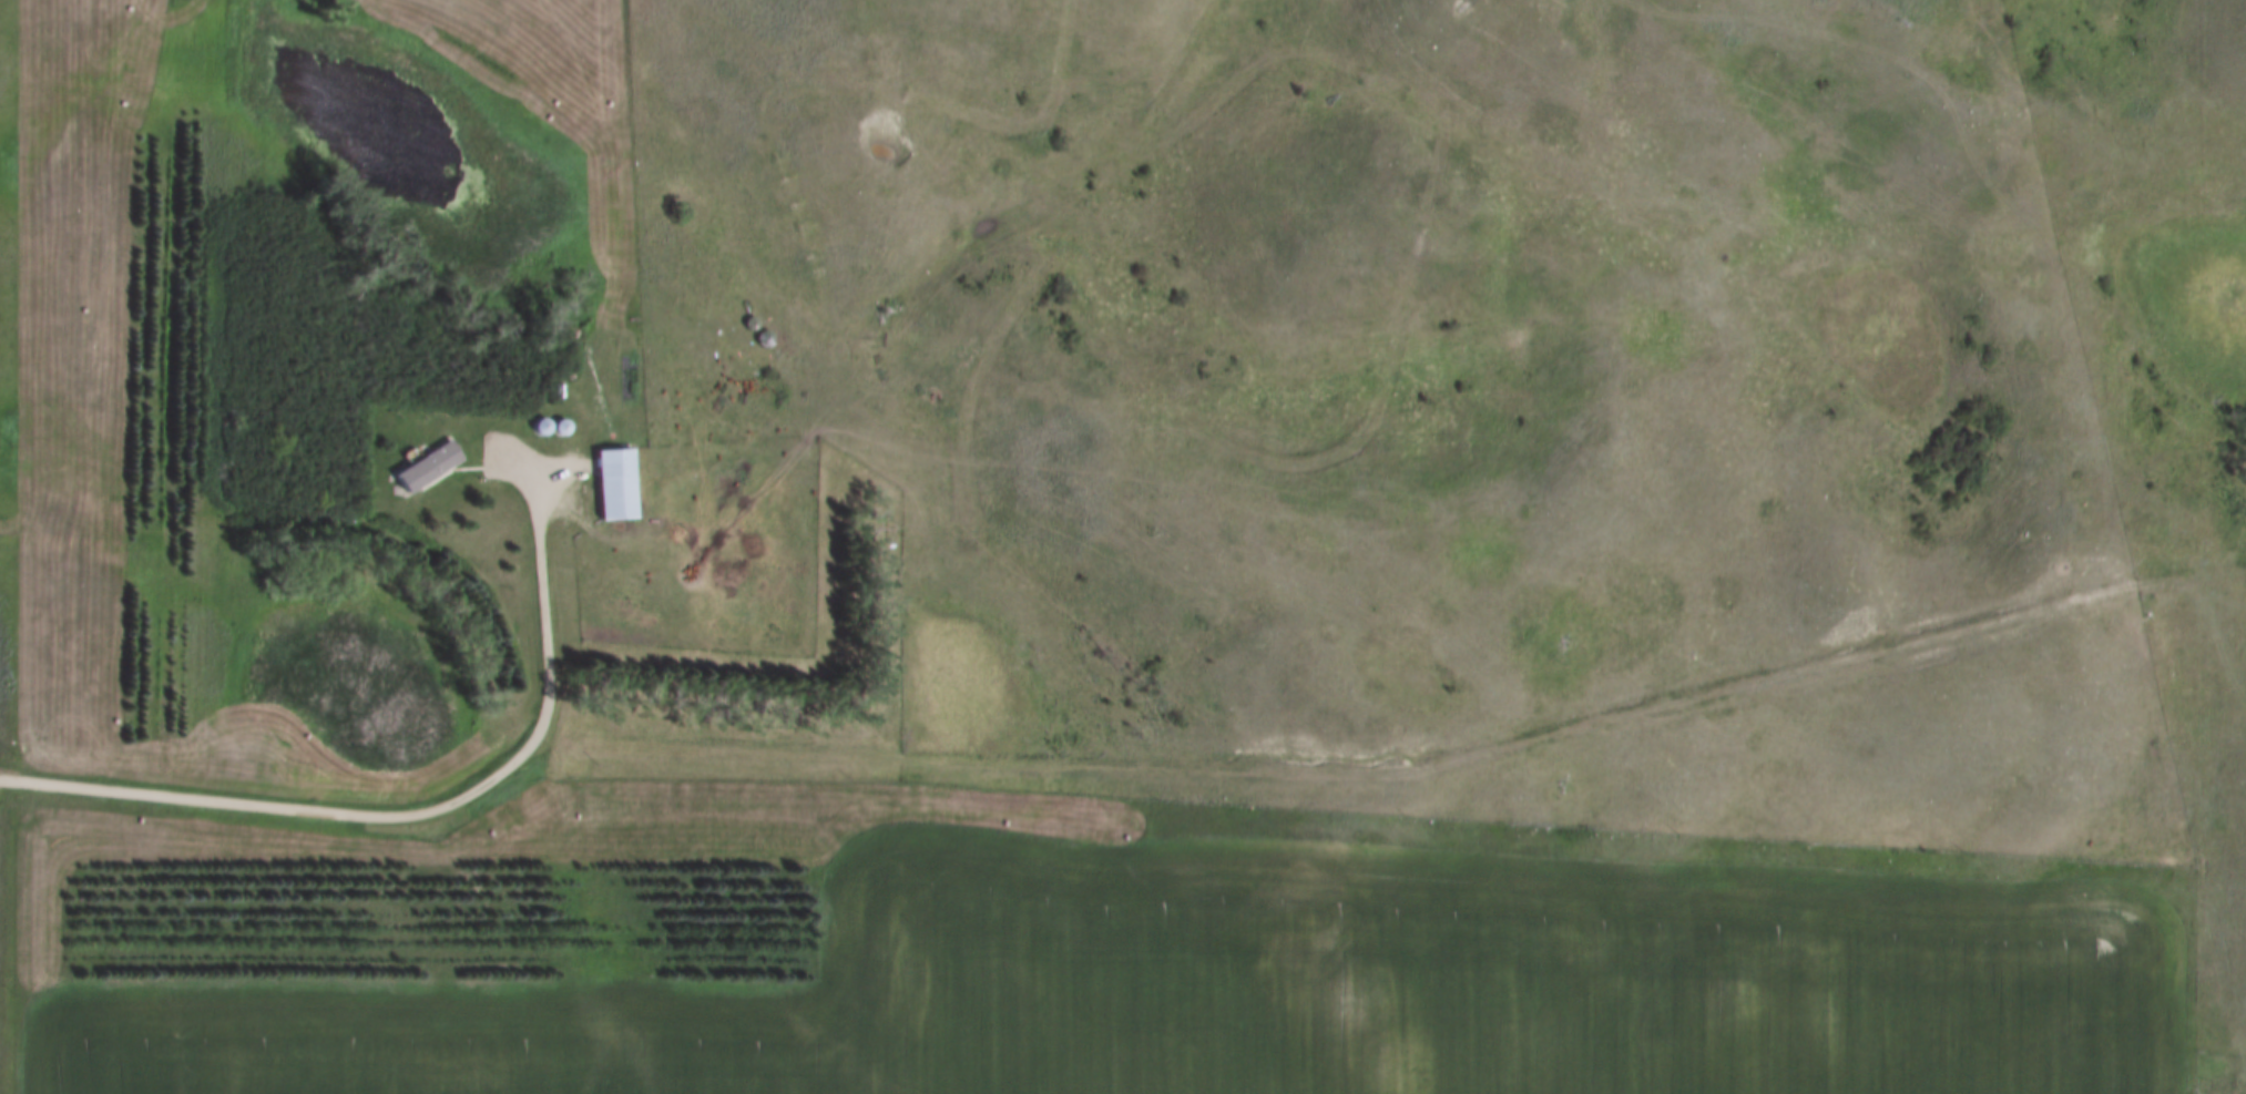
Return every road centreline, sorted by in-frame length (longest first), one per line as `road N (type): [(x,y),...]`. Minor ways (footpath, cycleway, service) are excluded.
road 1 (track): [(544,718),(1375,784),(2132,581),(2245,565)]

